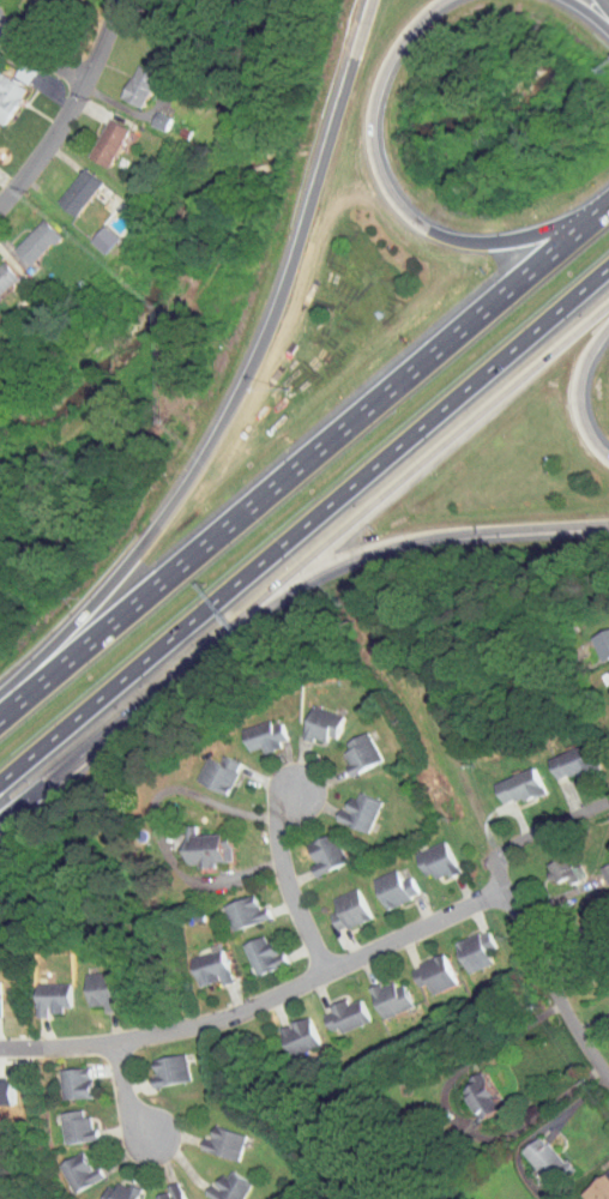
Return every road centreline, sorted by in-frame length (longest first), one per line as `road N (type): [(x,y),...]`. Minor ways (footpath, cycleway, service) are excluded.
road 1 (motorway): [(0,781),(608,268)]
road 2 (motorway): [(608,208),(0,716)]
road 3 (motorway): [(354,58),(276,314),(222,428),(149,540),(0,692)]
road 4 (residential): [(507,885),(211,1022),(116,1042),(0,1049)]
road 5 (motorway): [(258,607),(608,303)]
road 6 (motorway): [(258,607),(328,566),(394,542),(608,523)]
road 7 (motorway): [(47,783),(258,607)]
road 8 (motorway): [(427,229),(384,185),(369,132),(391,55),(442,0)]
road 9 (residential): [(608,1073),(557,989),(495,851)]
road 10 (residential): [(120,0),(76,101),(0,206)]
road 11 (residential): [(334,968),(291,868),(284,825),(294,787)]
road 12 (motorway): [(608,206),(505,240),(454,240),(427,229)]
road 13 (motorway): [(608,458),(585,428),(578,399),(581,369),(608,324)]
road 14 (residential): [(495,851),(608,800)]

